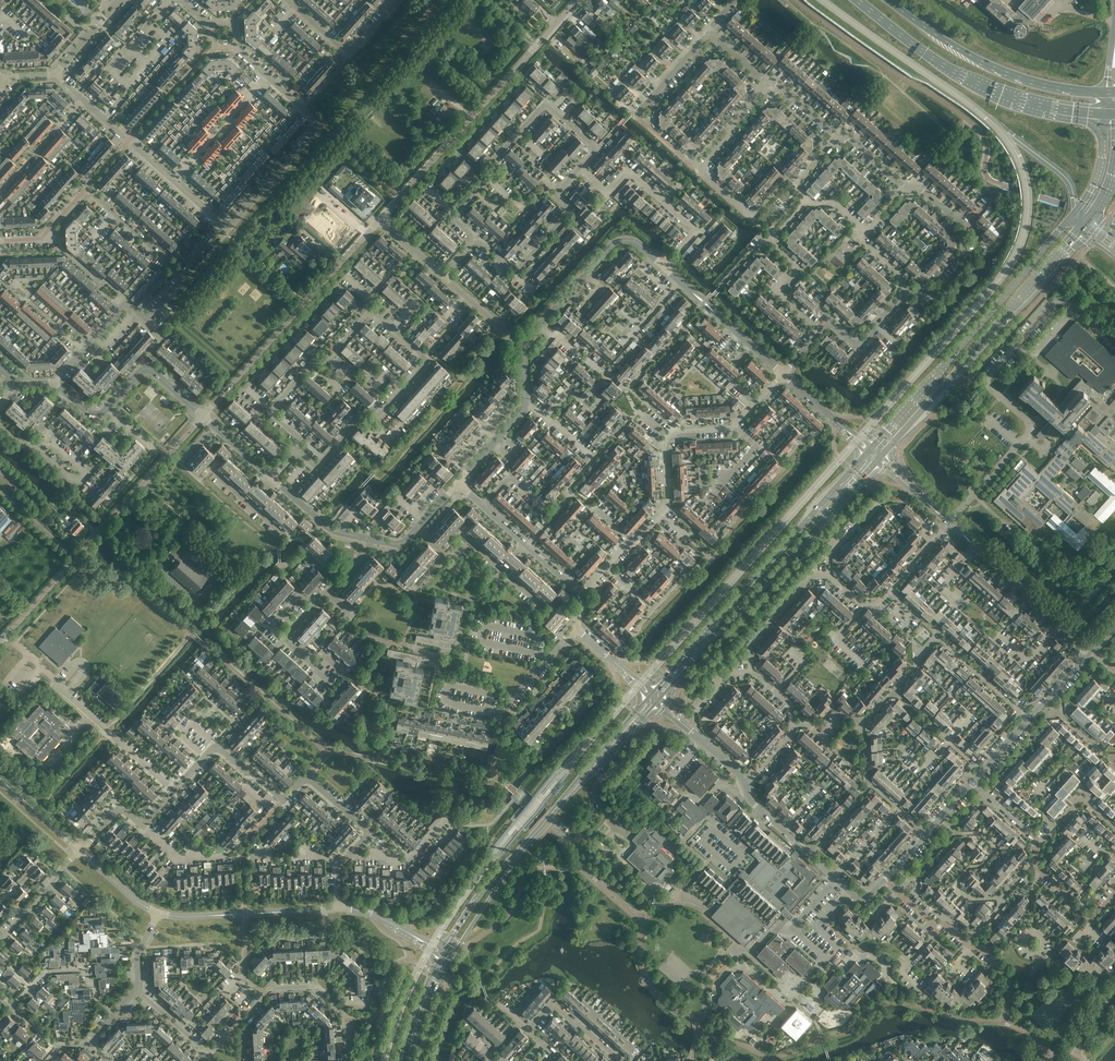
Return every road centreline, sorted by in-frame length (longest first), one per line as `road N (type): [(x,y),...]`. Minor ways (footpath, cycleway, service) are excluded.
road 1 (residential): [(84,350),(124,305),(148,318),(186,277),(86,188),(42,237),(0,240)]
road 2 (unclassified): [(950,523),(1033,428),(985,383),(1056,301),(1114,346)]
road 3 (secondary): [(867,454),(654,692)]
road 4 (secondary): [(661,698),(876,462)]
road 5 (secondary): [(1077,212),(872,447)]
road 6 (secondary): [(882,456),(1081,231)]
road 7 (tertiary): [(8,635),(204,415)]
road 8 (tertiary): [(382,219),(577,0)]
road 9 (residential): [(267,76),(321,125),(228,231),(174,182)]
road 10 (trunk): [(859,0),(958,76),(1033,103),(1104,114)]
road 11 (tertiary): [(204,415),(382,219)]
road 12 (trunk): [(1106,92),(1053,86),(974,59),(887,0)]
road 13 (residential): [(1030,718),(936,638),(893,692)]
road 14 (residential): [(260,998),(209,1054),(138,989)]
road 15 (residential): [(560,192),(570,210),(515,273),(476,239)]
road 16 (residential): [(289,0),(349,55),(399,0)]
road 17 (secondary): [(450,960),(532,836)]
road 18 (residential): [(349,856),(366,832),(308,779),(287,795),(274,790)]
road 19 (secondary): [(555,809),(656,703)]
road 20 (secondary): [(649,697),(555,809)]
road 21 (residential): [(174,789),(67,691)]
road 22 (secondary): [(532,836),(445,950)]
road 23 (residential): [(115,1013),(85,970),(43,971),(10,1006)]
road 24 (residential): [(881,883),(973,780)]
road 25 (residential): [(830,575),(812,576),(751,646),(753,672)]
road 26 (residential): [(204,415),(152,371),(109,407)]
road 27 (residential): [(766,244),(797,272),(778,293),(818,329)]
road 28 (residential): [(621,1060),(553,1004),(529,1030)]
road 29 (residential): [(174,182),(83,99)]

